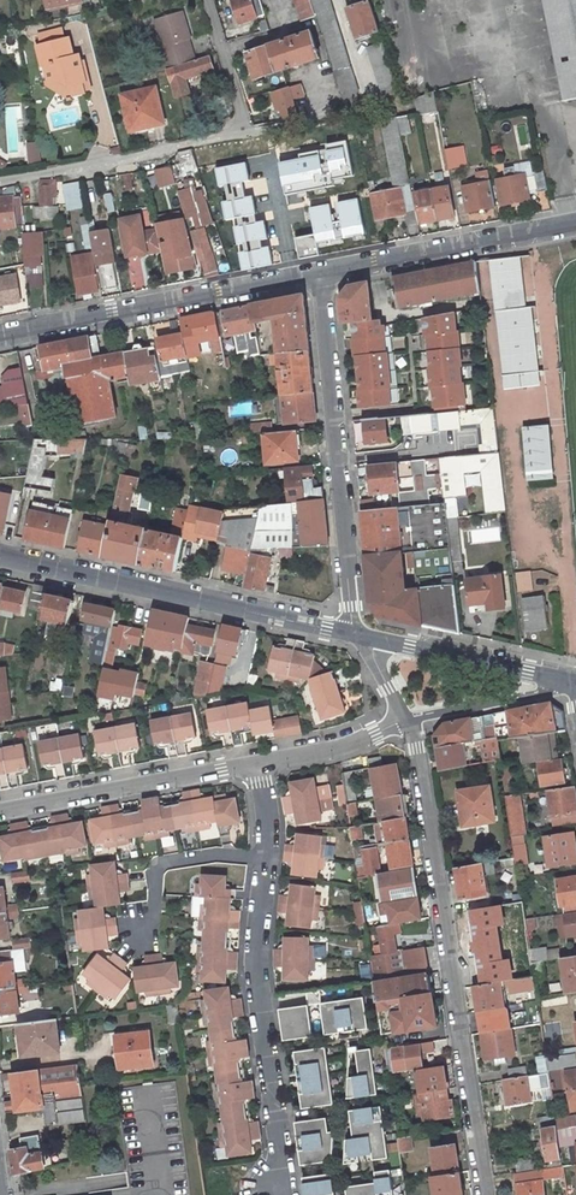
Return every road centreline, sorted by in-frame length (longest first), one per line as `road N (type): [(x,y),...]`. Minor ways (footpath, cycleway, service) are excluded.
road 1 (residential): [(408,716),(482,1194)]
road 2 (residential): [(0,556),(355,637)]
road 3 (unclassified): [(323,275),(355,637)]
road 4 (residential): [(288,1194),(255,980),(265,859)]
road 5 (residential): [(323,275),(0,334)]
road 6 (residential): [(0,809),(258,761)]
road 7 (residential): [(575,227),(323,275)]
road 8 (residential): [(0,182),(243,135)]
road 9 (residential): [(355,637),(575,683)]
road 10 (residential): [(134,937),(163,863),(217,855),(265,859)]
road 11 (residential): [(408,716),(575,684)]
road 12 (residential): [(243,135),(398,104)]
road 13 (residential): [(258,761),(326,748),(408,716)]
road 14 (residential): [(202,0),(243,135)]

